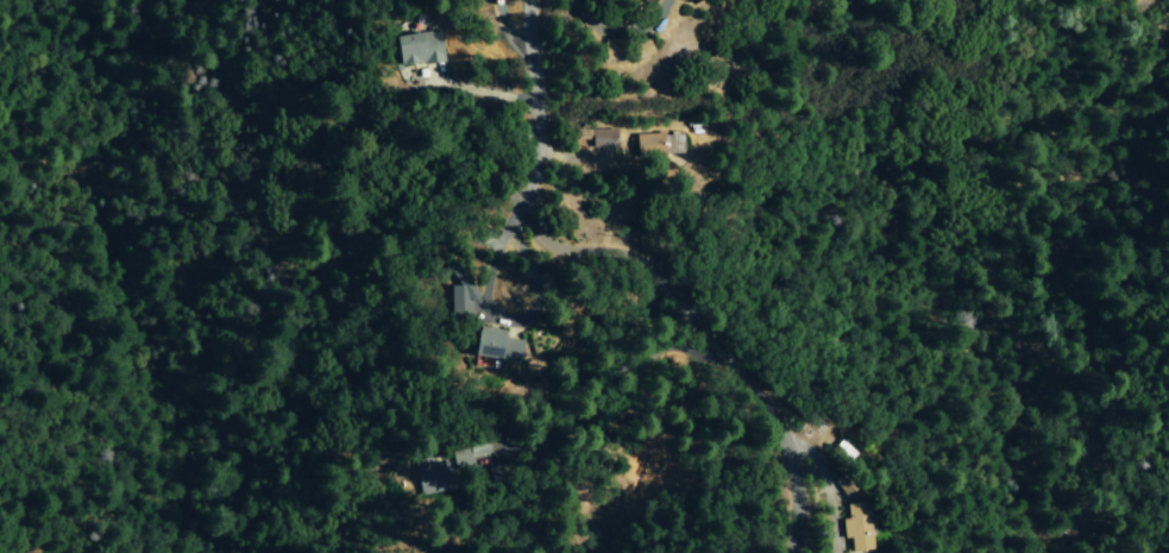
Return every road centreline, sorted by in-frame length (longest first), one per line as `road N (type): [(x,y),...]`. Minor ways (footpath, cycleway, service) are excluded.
road 1 (residential): [(792,552),(786,446),(647,262),(549,250),(516,218),(539,106),(532,0)]

